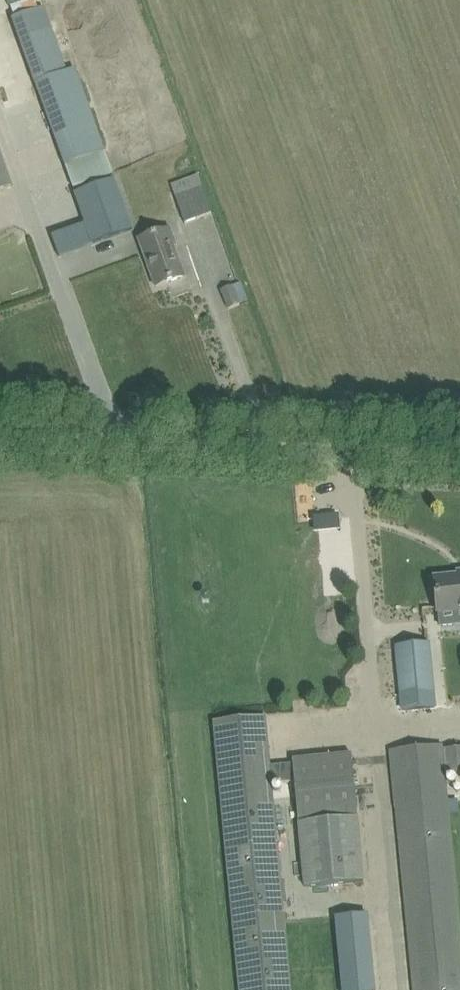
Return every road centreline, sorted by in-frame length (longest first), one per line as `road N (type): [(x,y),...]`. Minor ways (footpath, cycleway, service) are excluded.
road 1 (unclassified): [(459,457),(0,445)]

